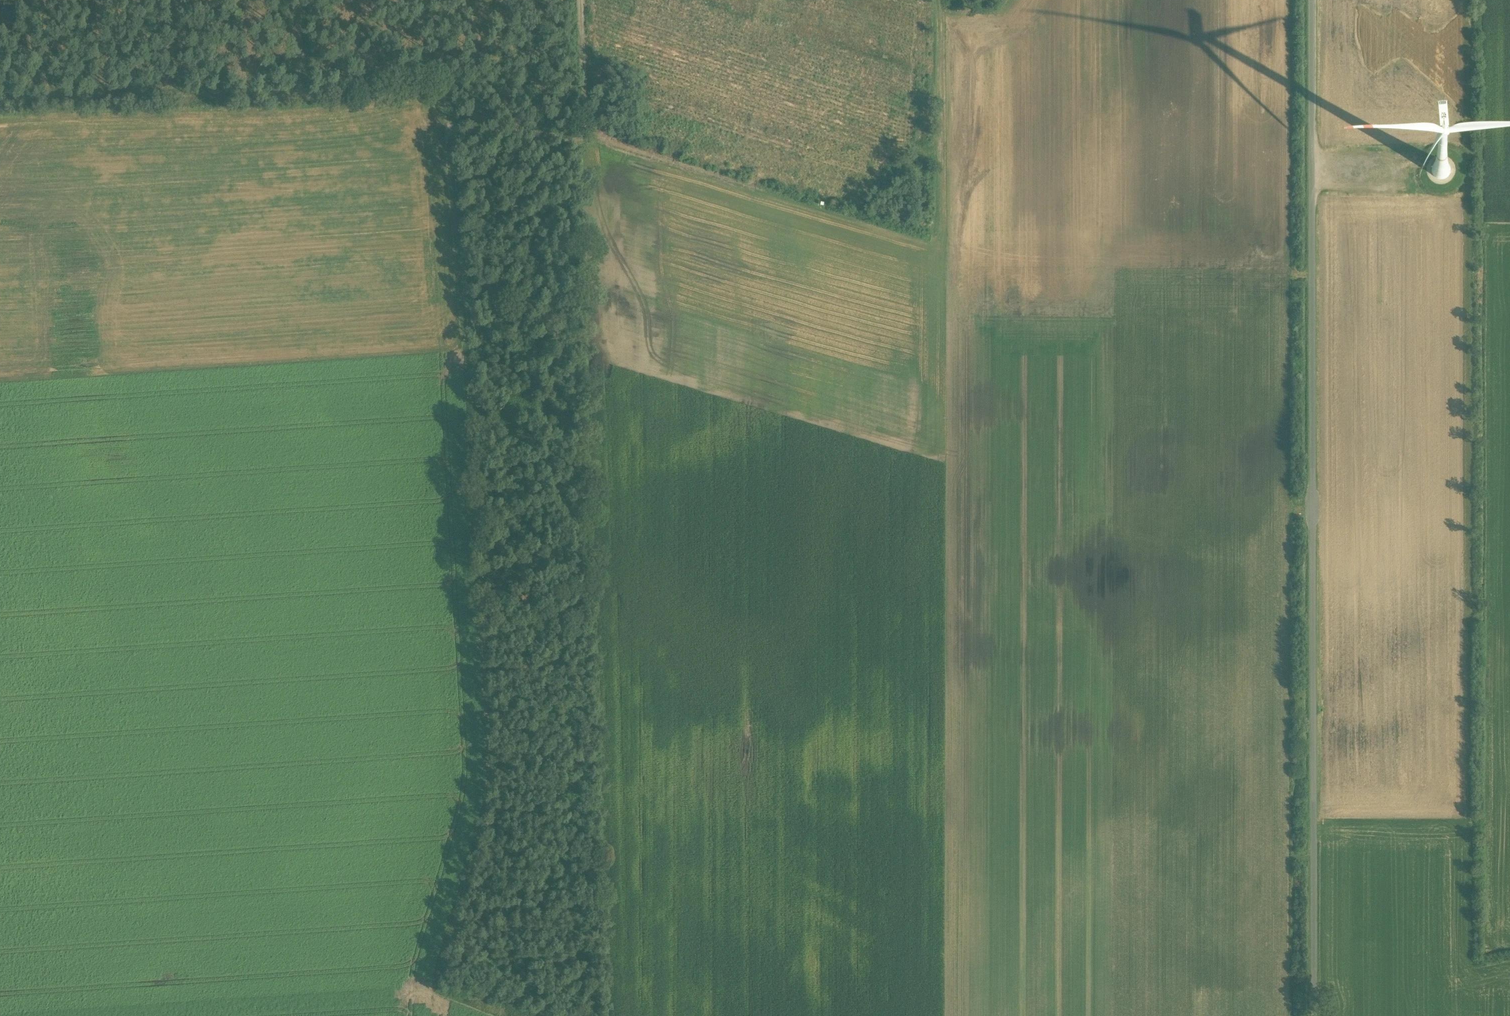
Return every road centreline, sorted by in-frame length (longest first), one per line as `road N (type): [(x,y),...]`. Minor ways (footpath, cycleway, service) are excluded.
road 1 (unclassified): [(1319,1015),(1313,0)]
road 2 (track): [(596,148),(396,125),(0,133)]
road 3 (track): [(938,0),(941,251),(641,164)]
road 4 (track): [(584,0),(589,136),(596,148),(641,164)]

